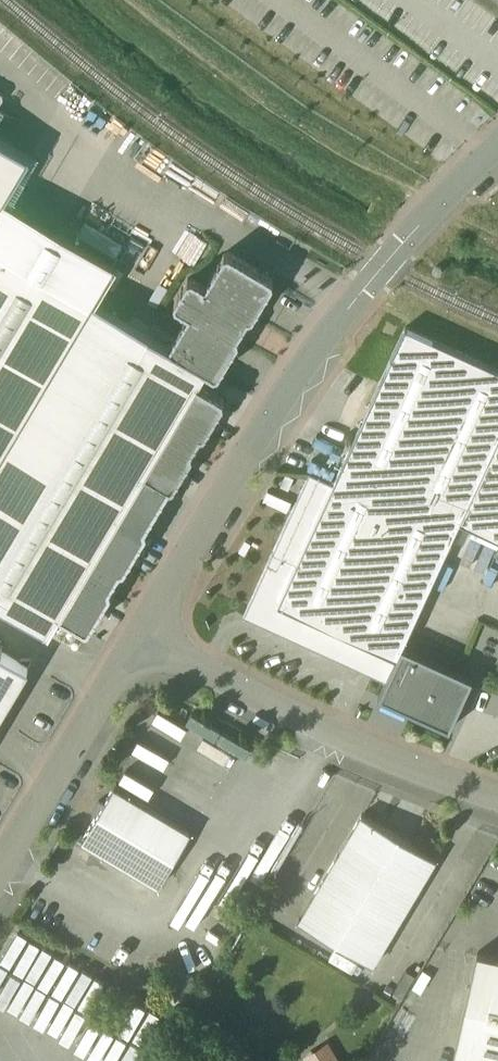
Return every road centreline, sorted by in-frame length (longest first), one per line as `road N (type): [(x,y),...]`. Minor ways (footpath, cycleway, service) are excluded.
road 1 (residential): [(152,615),(266,416),(364,288),(497,147)]
road 2 (residential): [(152,615),(291,700),(497,785)]
road 3 (residential): [(0,869),(152,615)]

